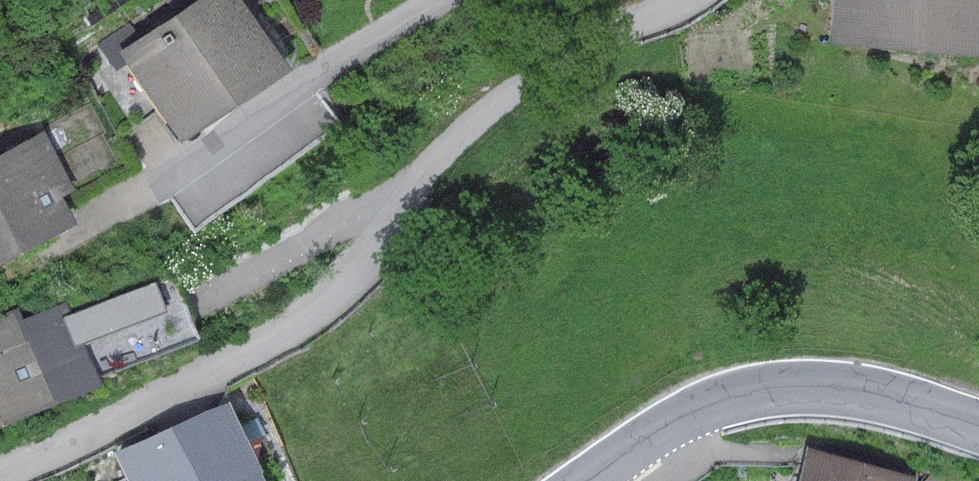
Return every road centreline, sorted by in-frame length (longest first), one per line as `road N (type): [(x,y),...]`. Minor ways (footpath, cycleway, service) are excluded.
road 1 (residential): [(682,0),(553,69),(474,126),(314,310),(142,409),(0,472)]
road 2 (secondary): [(588,480),(691,412),(758,390),(860,391),(978,426)]
road 3 (residential): [(443,0),(308,80),(160,186)]

